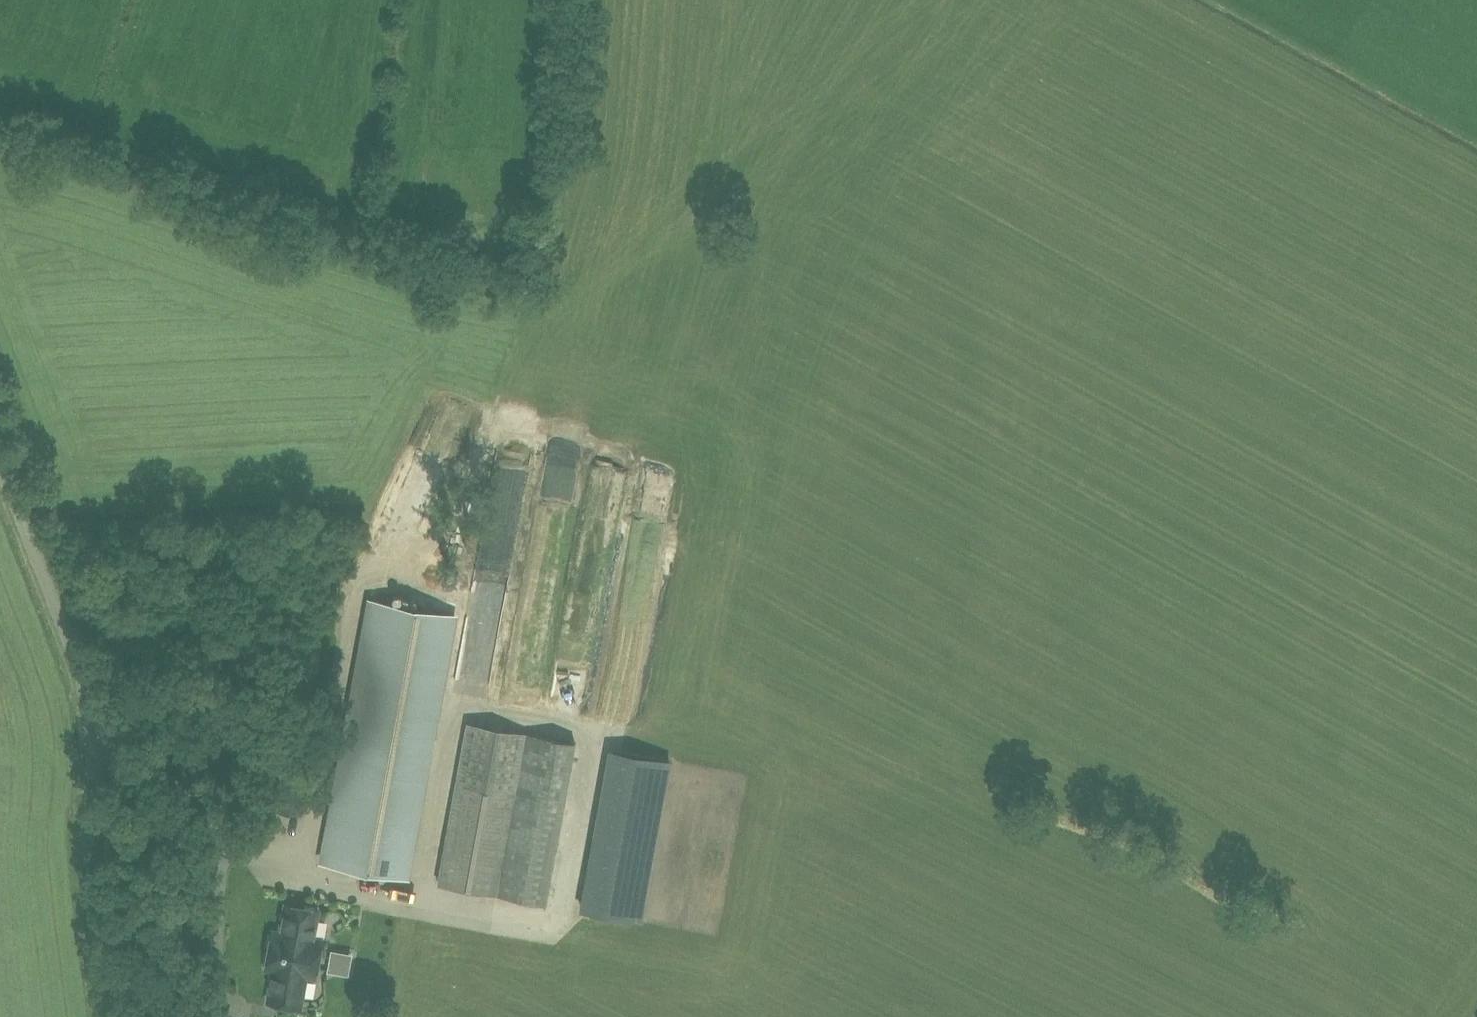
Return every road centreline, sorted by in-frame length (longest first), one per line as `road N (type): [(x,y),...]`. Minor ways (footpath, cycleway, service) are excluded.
road 1 (unclassified): [(107,1016),(90,888),(88,694),(0,455)]

